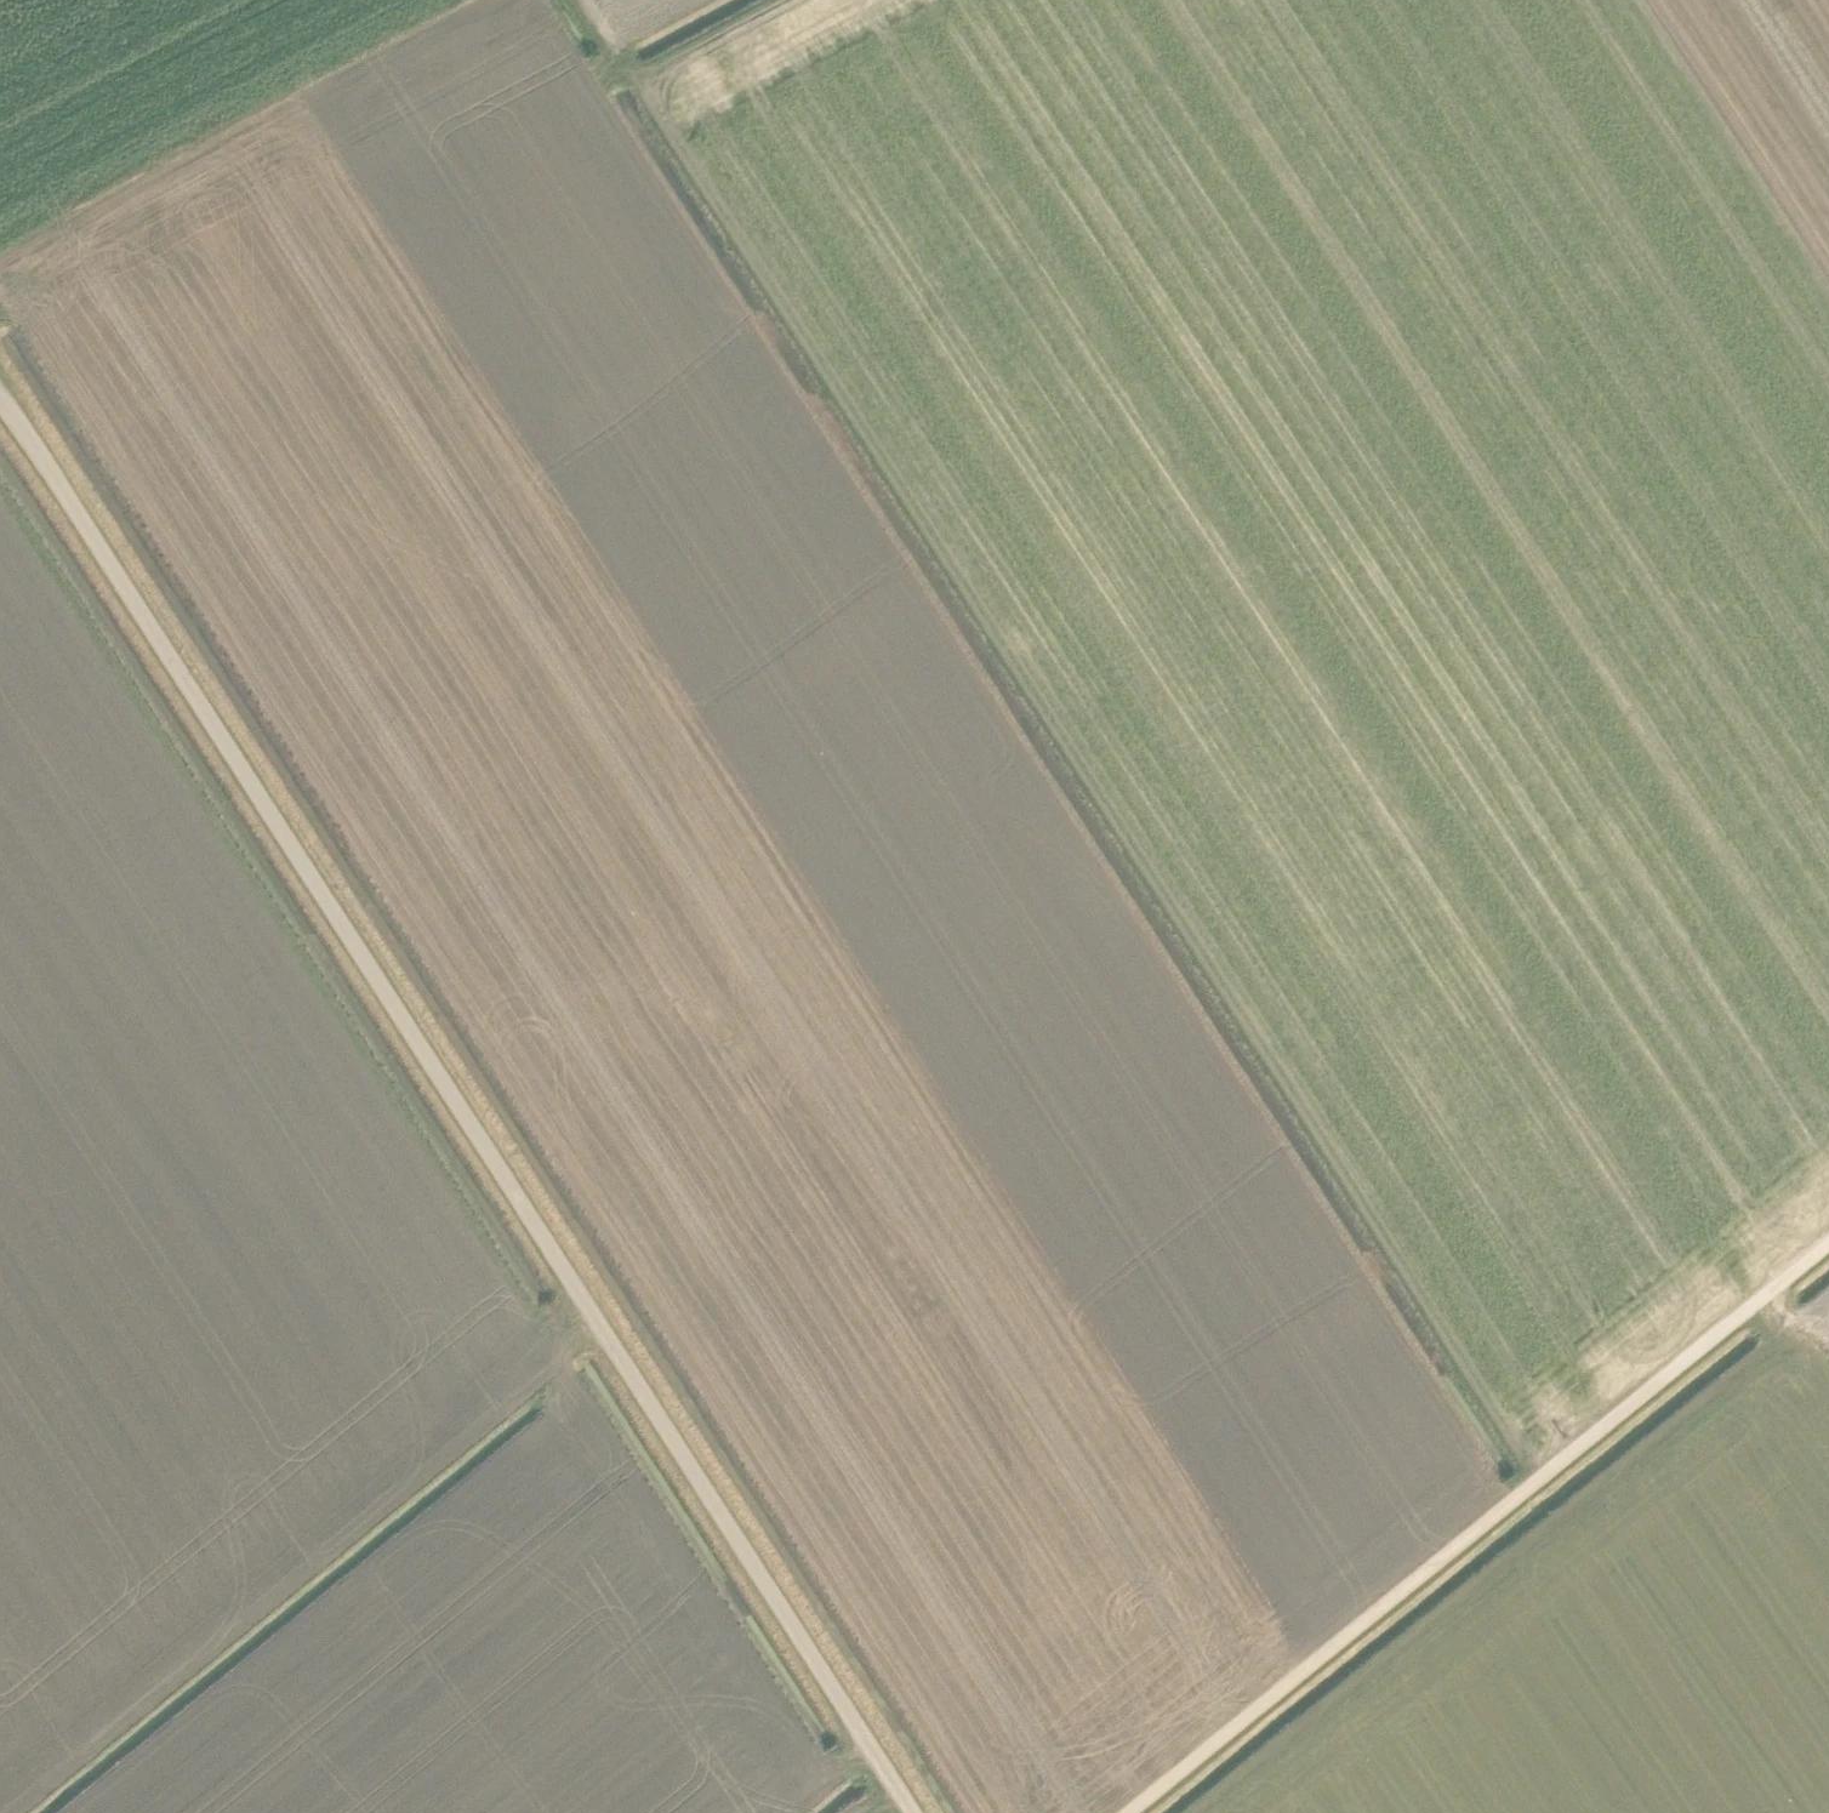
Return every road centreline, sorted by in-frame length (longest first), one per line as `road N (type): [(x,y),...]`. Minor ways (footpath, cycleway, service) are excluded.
road 1 (unclassified): [(914,1812),(0,400)]

